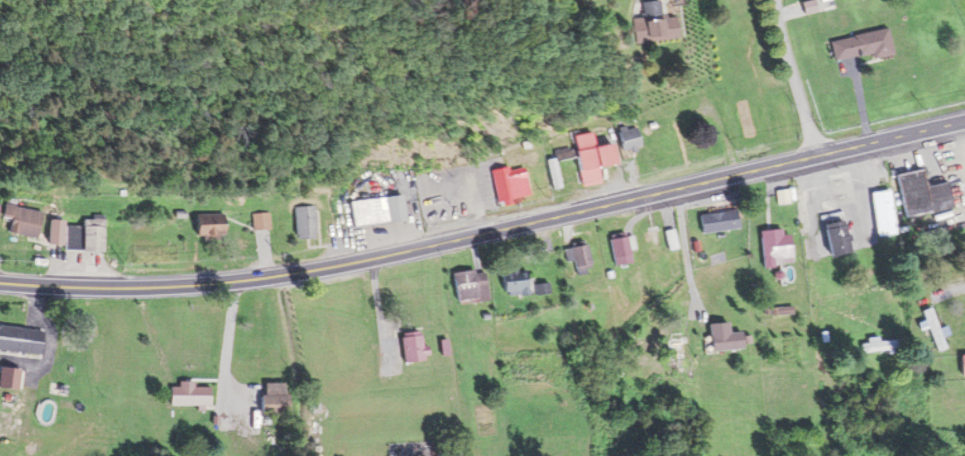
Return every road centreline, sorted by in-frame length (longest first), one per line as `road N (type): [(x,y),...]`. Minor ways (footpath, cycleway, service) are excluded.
road 1 (secondary): [(0,283),(254,280),(964,120)]
road 2 (residential): [(819,153),(771,0)]

